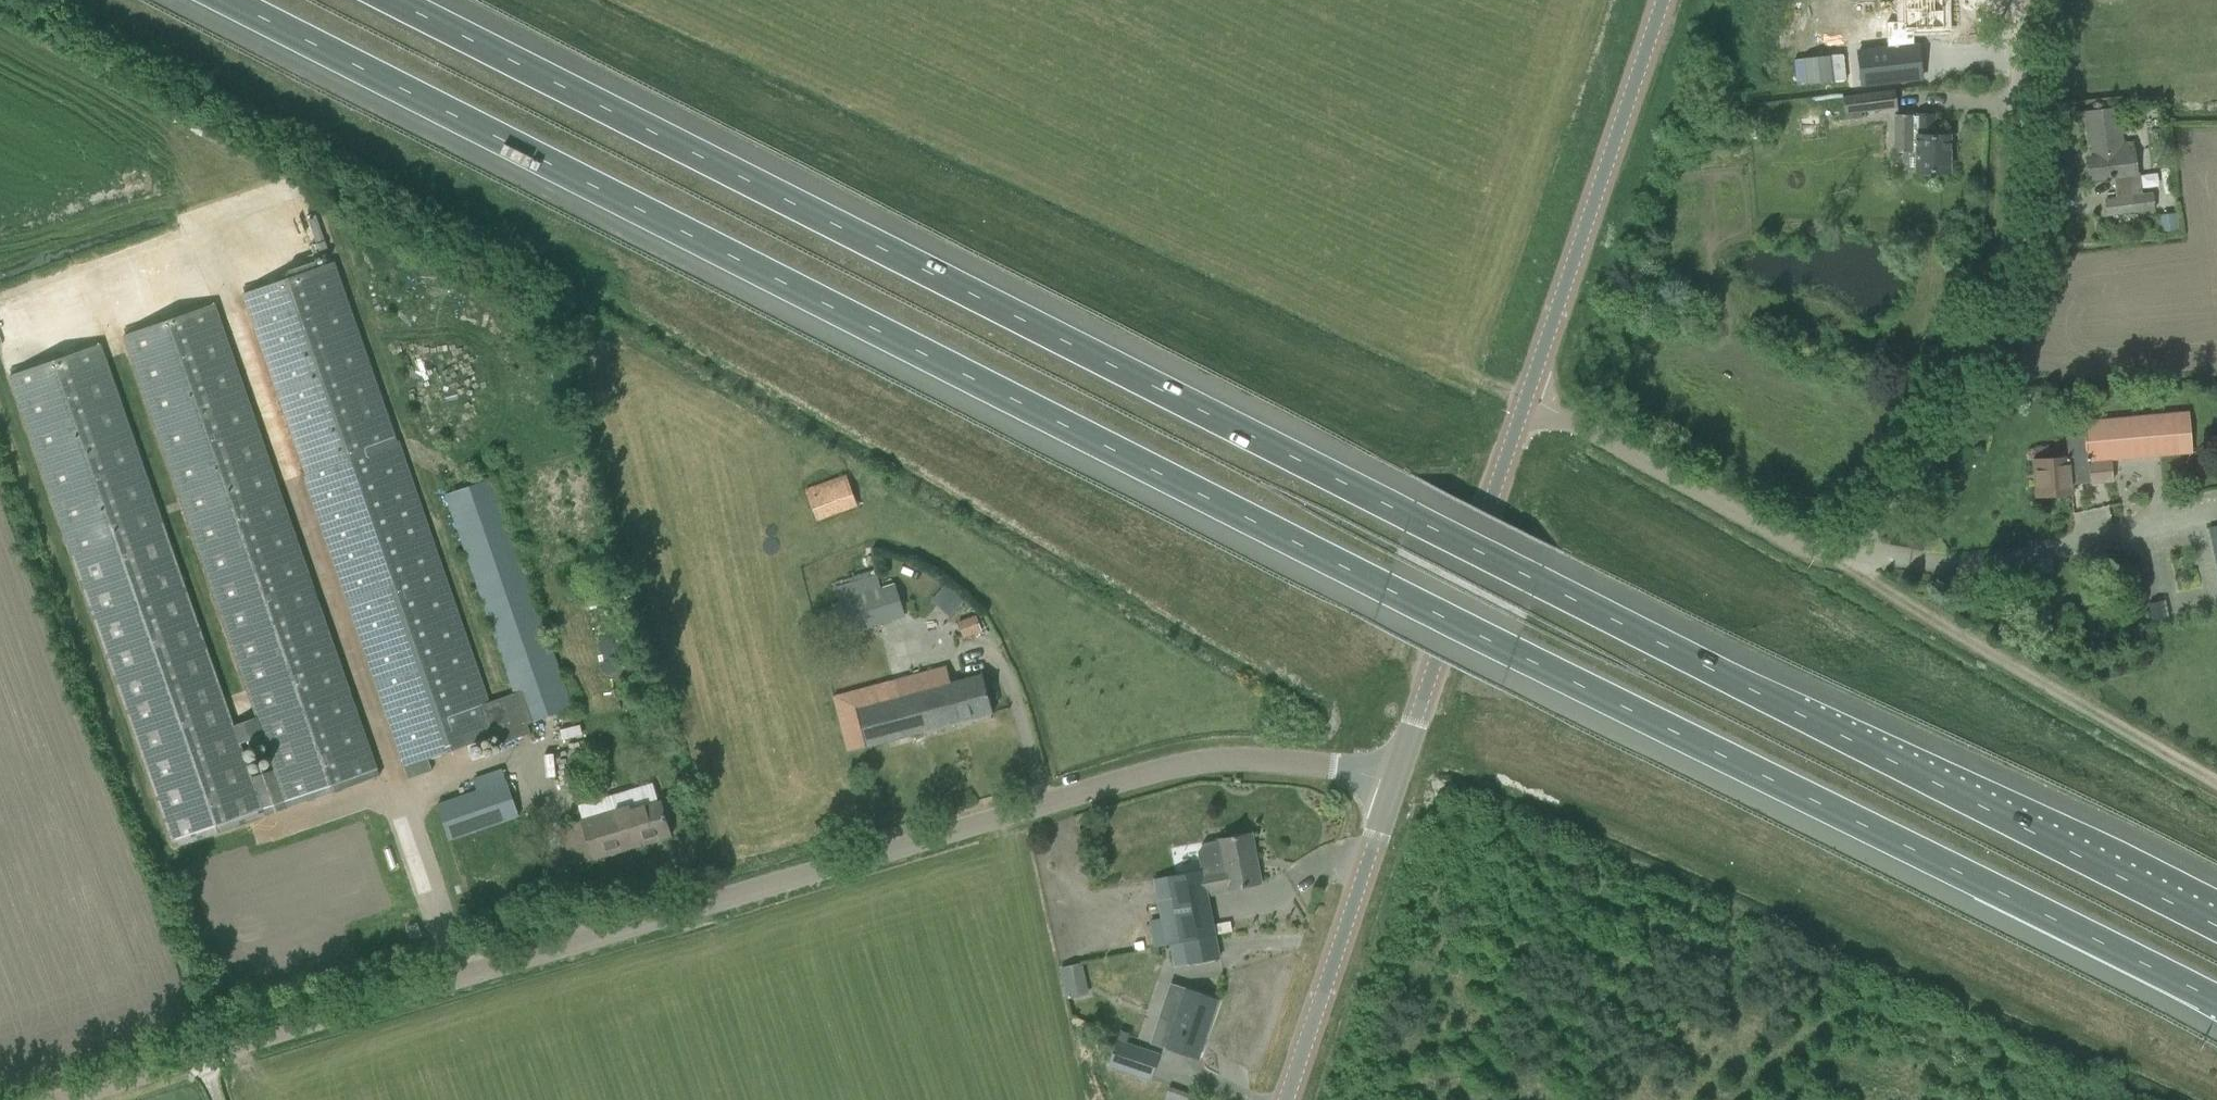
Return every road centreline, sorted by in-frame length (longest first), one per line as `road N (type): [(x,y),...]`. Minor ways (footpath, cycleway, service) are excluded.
road 1 (motorway): [(231,0),(2216,1003)]
road 2 (motorway): [(2216,926),(1410,518),(419,0)]
road 3 (unclassified): [(18,1099),(1181,762),(1329,765),(1395,782)]
road 4 (unclassified): [(1526,401),(1845,566),(1977,386),(2003,290),(2025,147),(2019,0)]
road 5 (track): [(1845,566),(2216,783)]
road 6 (tertiary): [(1526,401),(1667,0)]
road 7 (tertiary): [(1395,782),(1526,401)]
road 8 (tertiary): [(1279,1099),(1395,782)]

